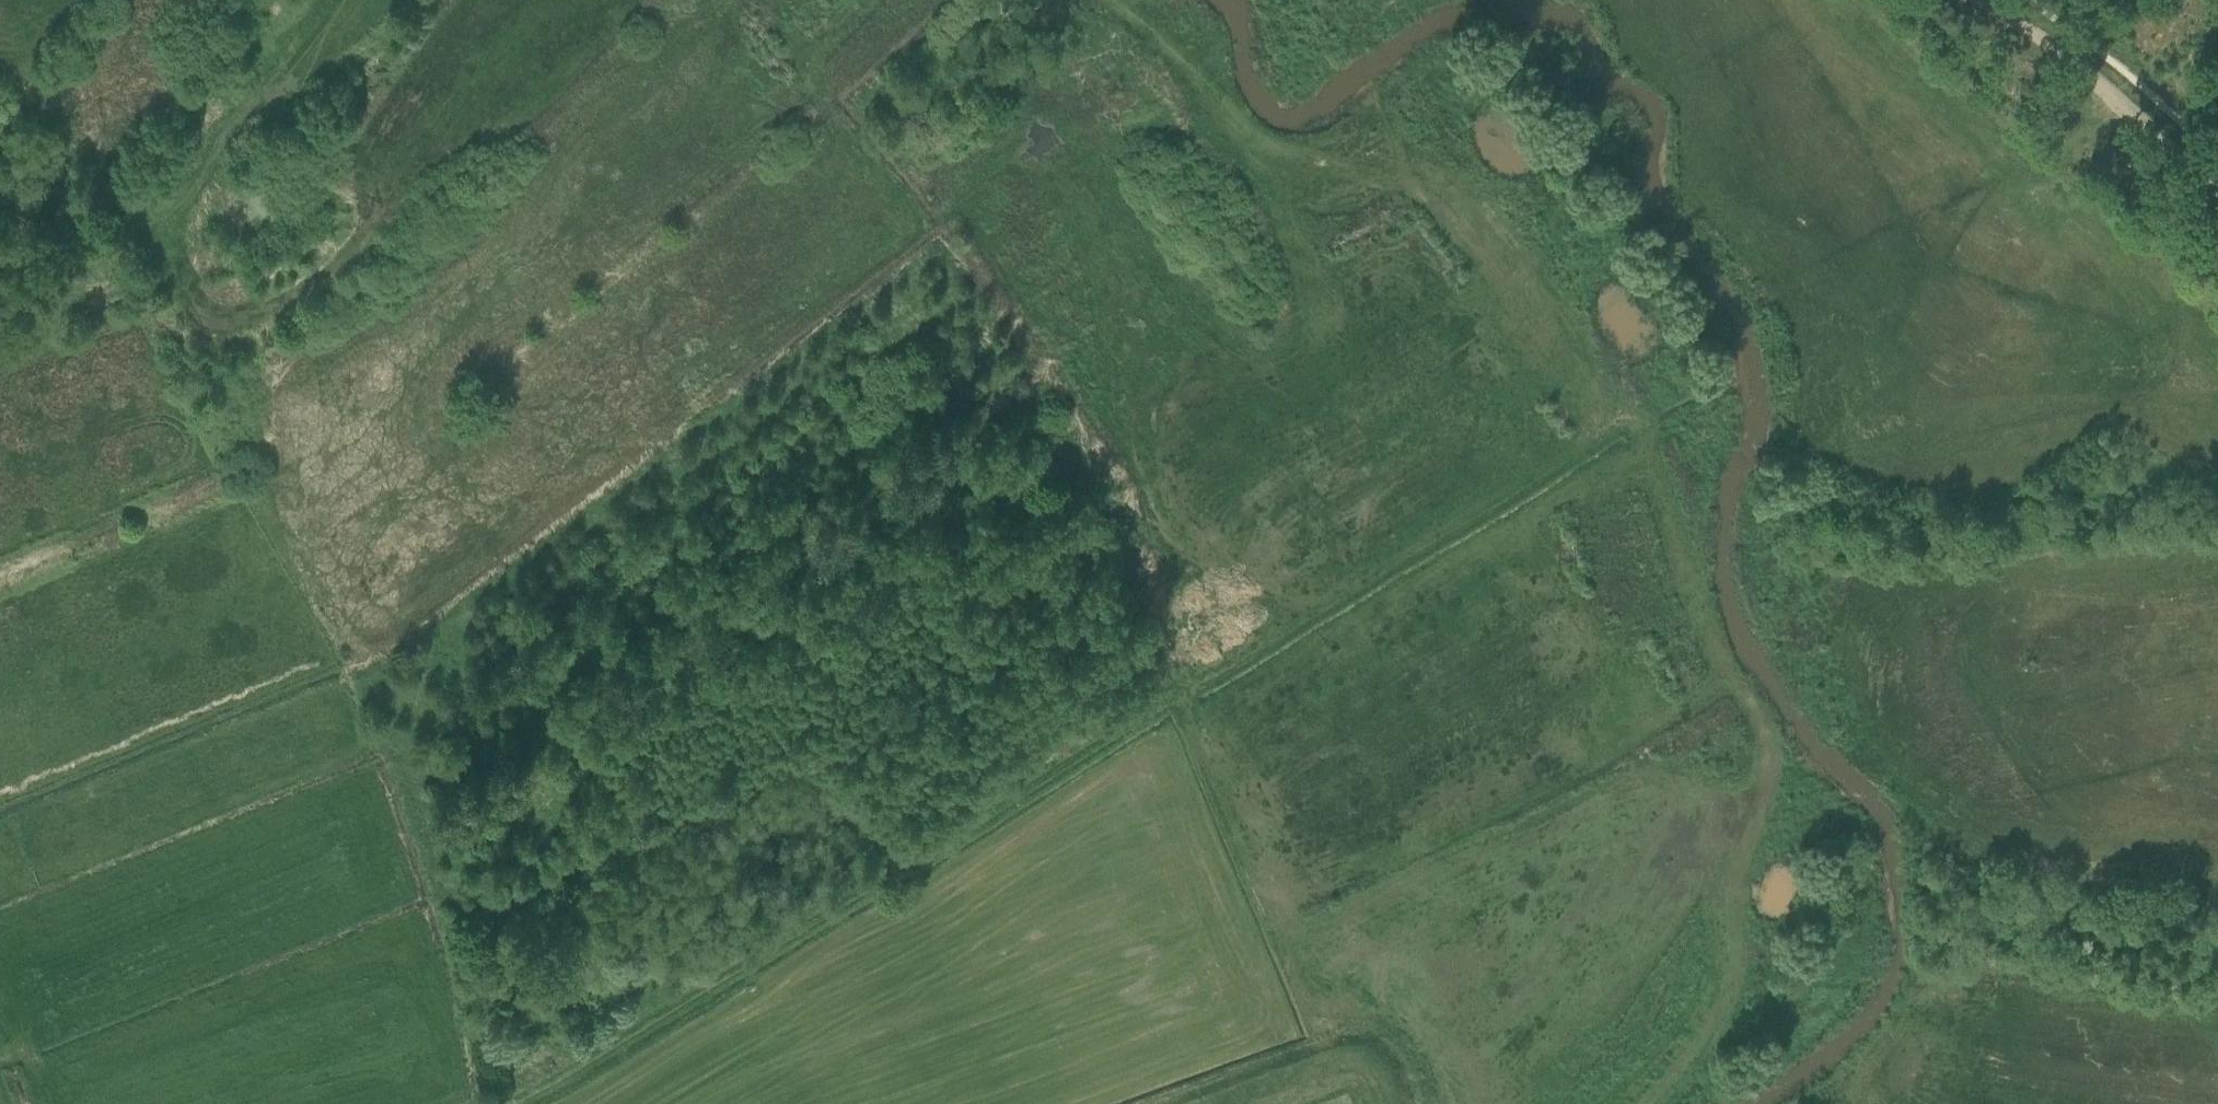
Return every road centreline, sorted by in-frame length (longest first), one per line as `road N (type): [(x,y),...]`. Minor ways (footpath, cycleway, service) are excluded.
road 1 (track): [(460,1103),(488,1096),(473,964),(760,759)]
road 2 (track): [(2217,180),(1987,0)]

